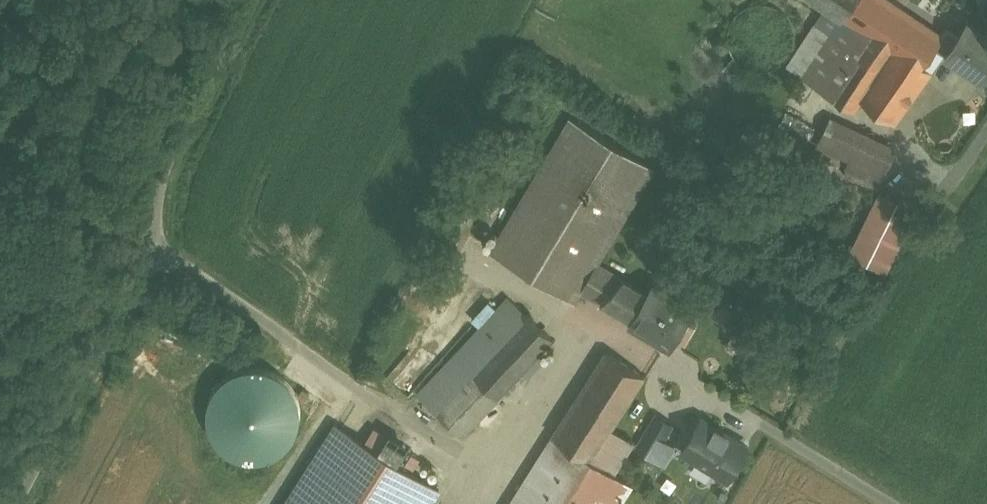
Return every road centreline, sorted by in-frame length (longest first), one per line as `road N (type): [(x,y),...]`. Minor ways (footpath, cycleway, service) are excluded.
road 1 (unclassified): [(228,0),(0,466)]

